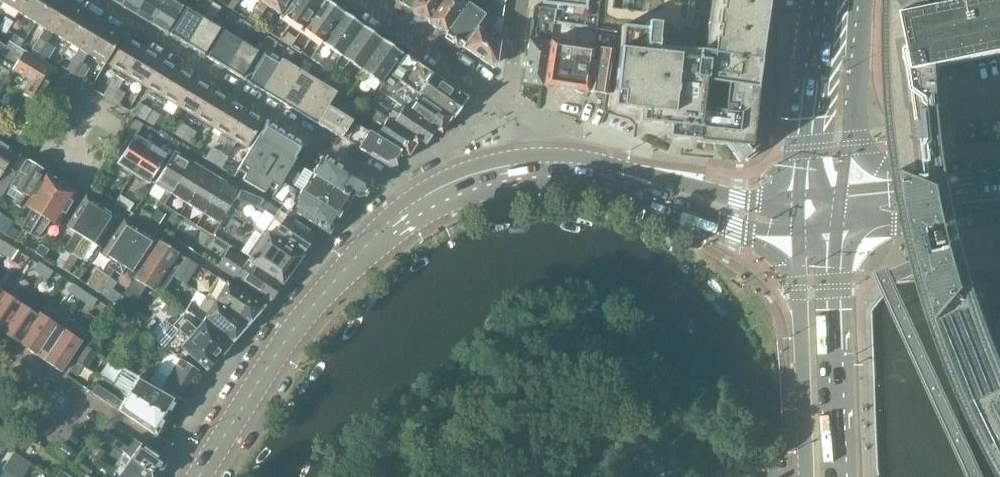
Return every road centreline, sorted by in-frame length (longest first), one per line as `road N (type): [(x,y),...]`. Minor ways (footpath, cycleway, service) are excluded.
road 1 (residential): [(409,207),(398,188),(87,0)]
road 2 (secondary): [(200,474),(297,326),(409,207)]
road 3 (tertiary): [(842,476),(839,227)]
road 4 (tertiary): [(802,231),(806,476)]
road 5 (residential): [(200,474),(0,344)]
road 6 (secondary): [(599,168),(749,234),(802,231)]
road 7 (secondary): [(804,194),(753,200),(599,168)]
road 8 (secondary): [(821,0),(804,194)]
road 9 (secondary): [(842,190),(858,0)]
road 10 (residential): [(503,102),(358,0)]
road 11 (secondary): [(839,227),(999,211)]
road 12 (secondary): [(999,177),(842,190)]
road 13 (secondary): [(409,207),(471,176),(538,163)]

